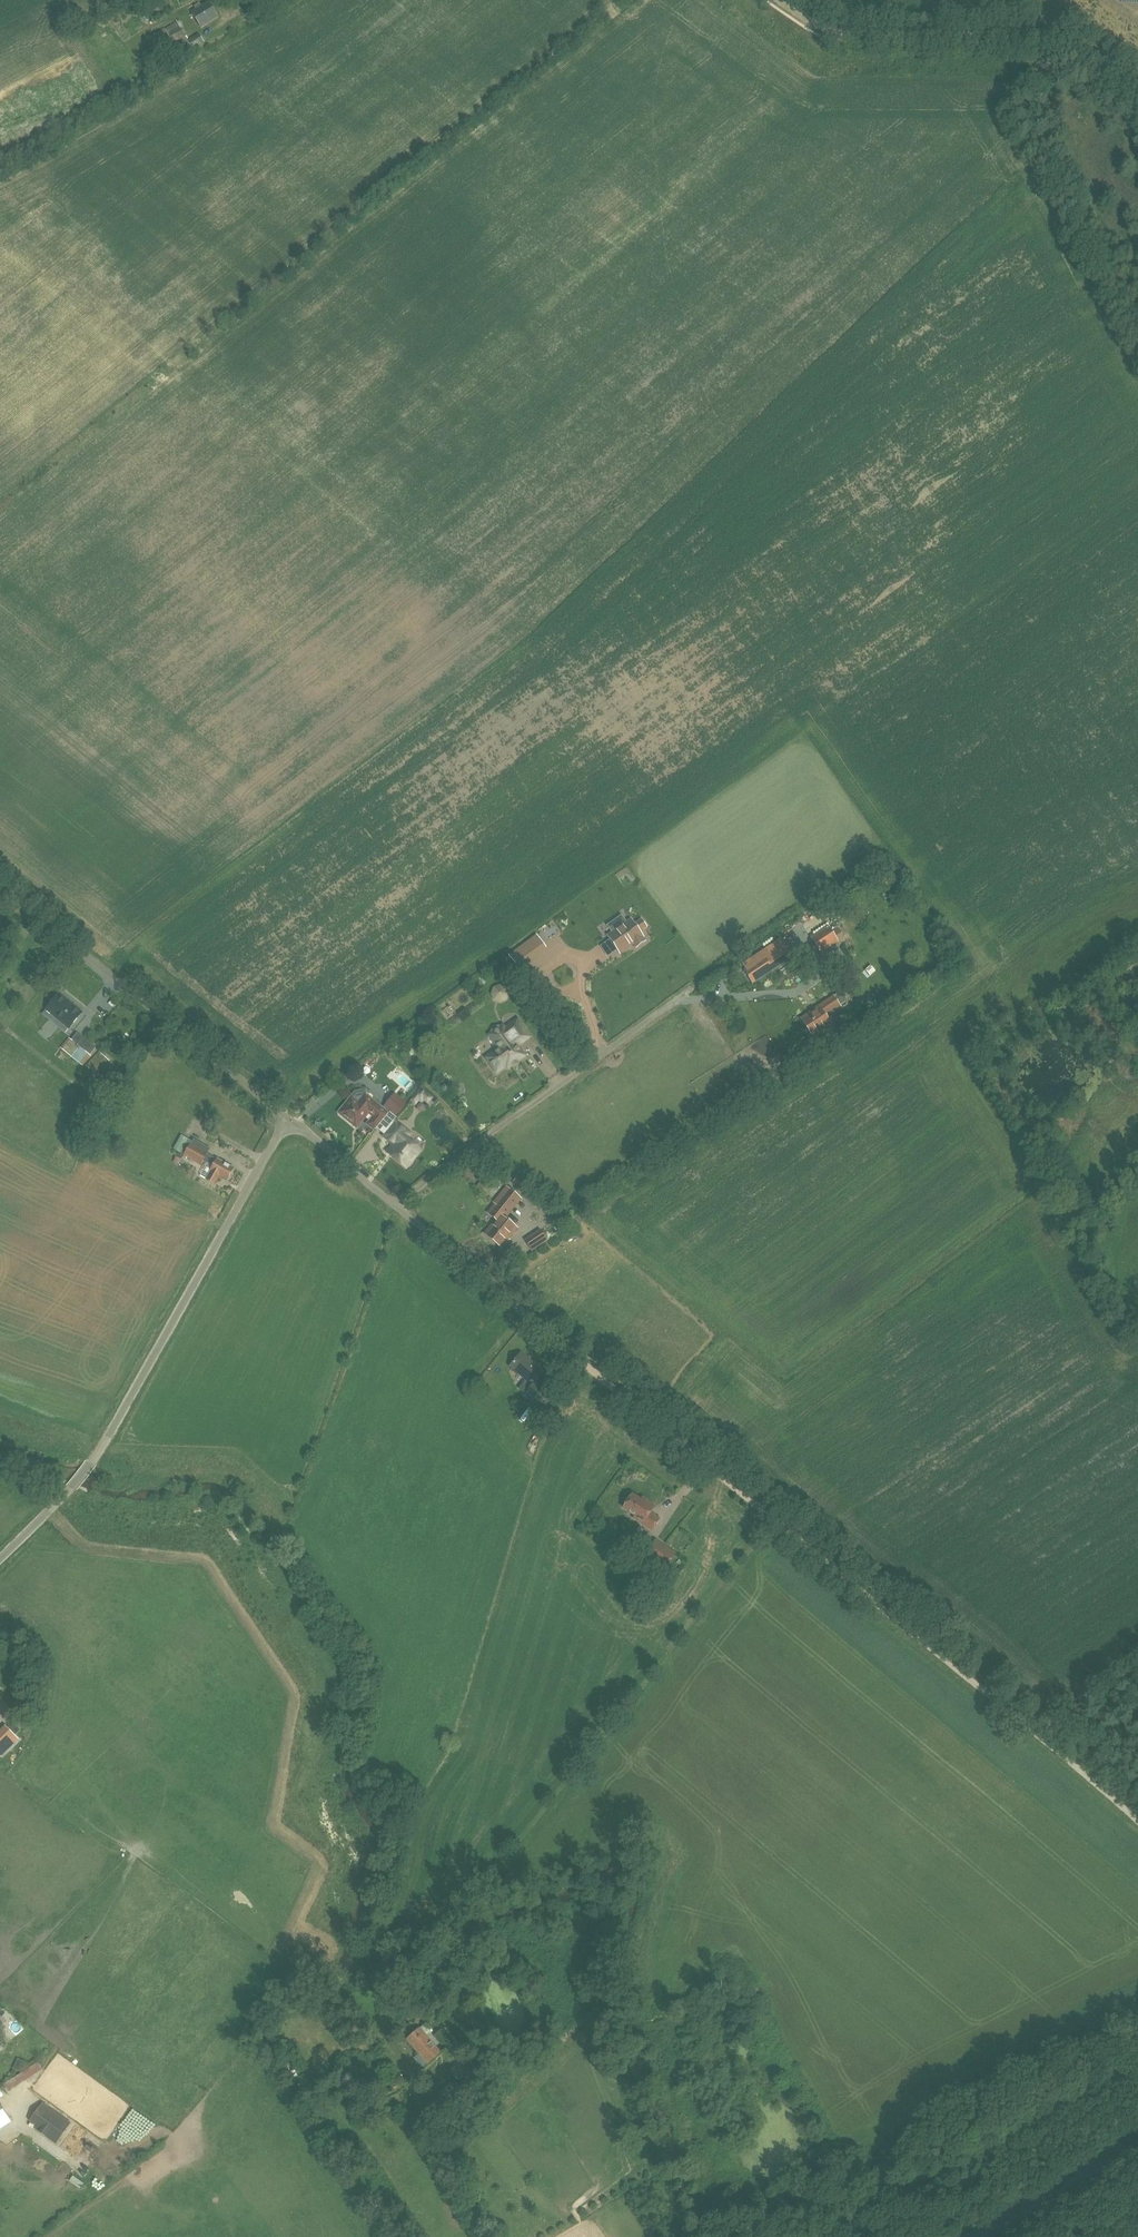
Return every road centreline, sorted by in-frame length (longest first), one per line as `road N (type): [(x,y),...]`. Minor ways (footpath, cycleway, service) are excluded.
road 1 (track): [(1137,1820),(568,1351)]
road 2 (unclassified): [(0,1559),(91,1462),(288,1119)]
road 3 (track): [(1137,86),(1056,37),(841,36),(774,0)]
road 4 (unclassified): [(288,1119),(0,883)]
road 5 (unclassified): [(568,1351),(288,1119)]
road 6 (secondary): [(1137,2132),(981,2236)]

